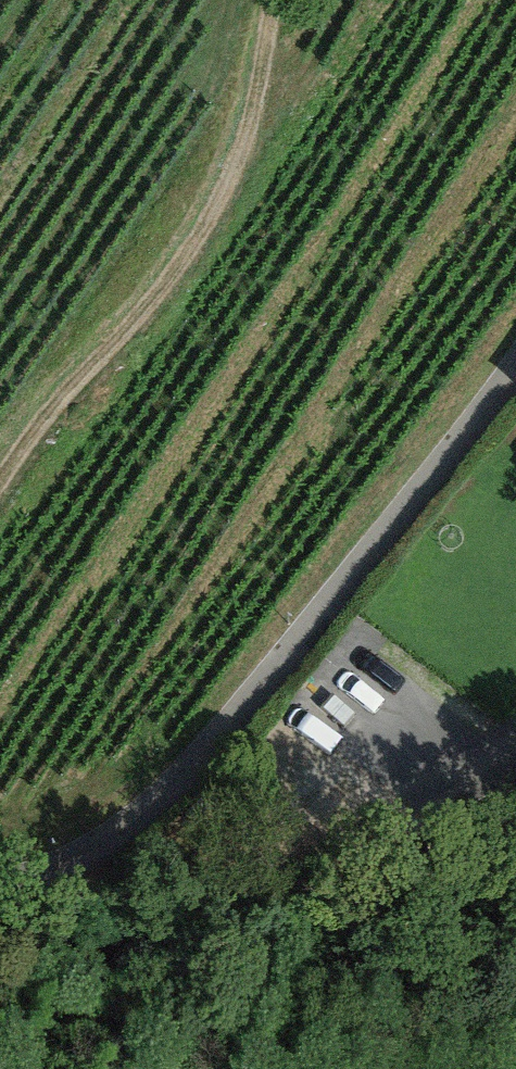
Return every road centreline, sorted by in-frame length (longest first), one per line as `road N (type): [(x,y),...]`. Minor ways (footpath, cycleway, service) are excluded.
road 1 (unclassified): [(515,338),(255,691),(160,804),(87,860),(0,882)]
road 2 (track): [(274,0),(257,97),(224,192),(141,313),(0,482)]
road 3 (unclassified): [(515,866),(320,909),(0,937)]

